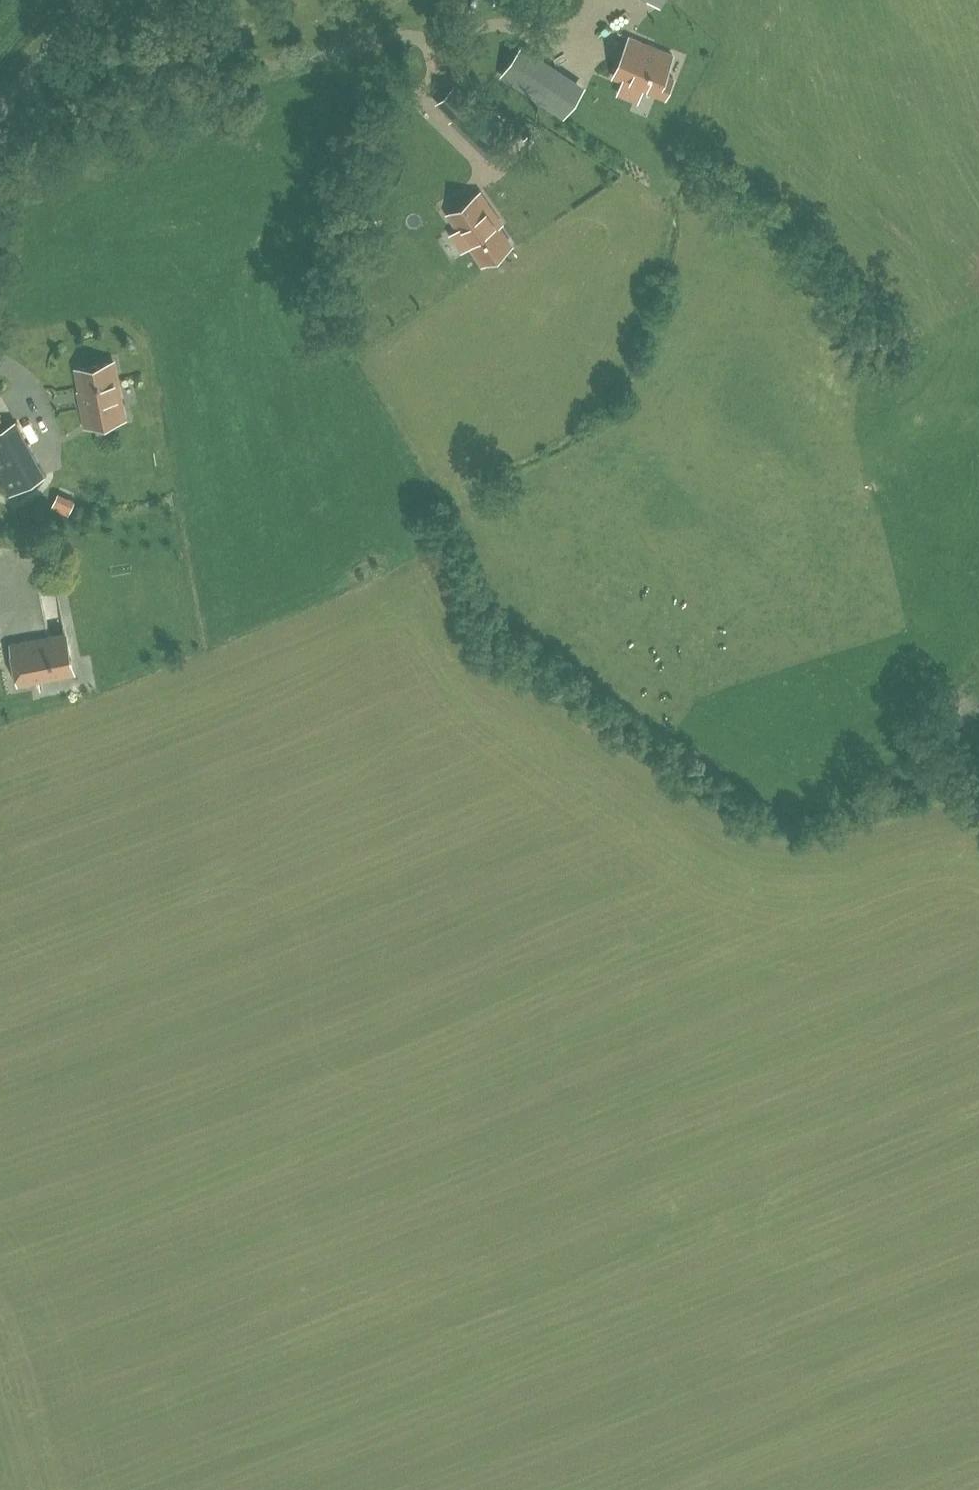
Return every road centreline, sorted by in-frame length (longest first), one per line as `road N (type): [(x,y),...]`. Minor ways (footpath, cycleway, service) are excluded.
road 1 (unclassified): [(0,96),(88,0)]

